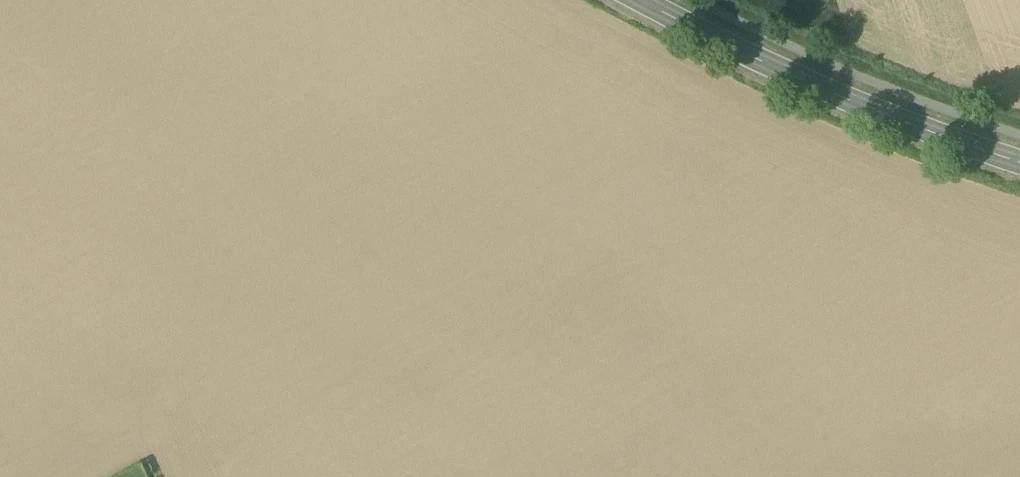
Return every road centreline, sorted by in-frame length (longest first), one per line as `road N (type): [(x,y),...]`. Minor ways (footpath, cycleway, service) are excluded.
road 1 (secondary): [(1019,163),(877,114),(636,0)]

